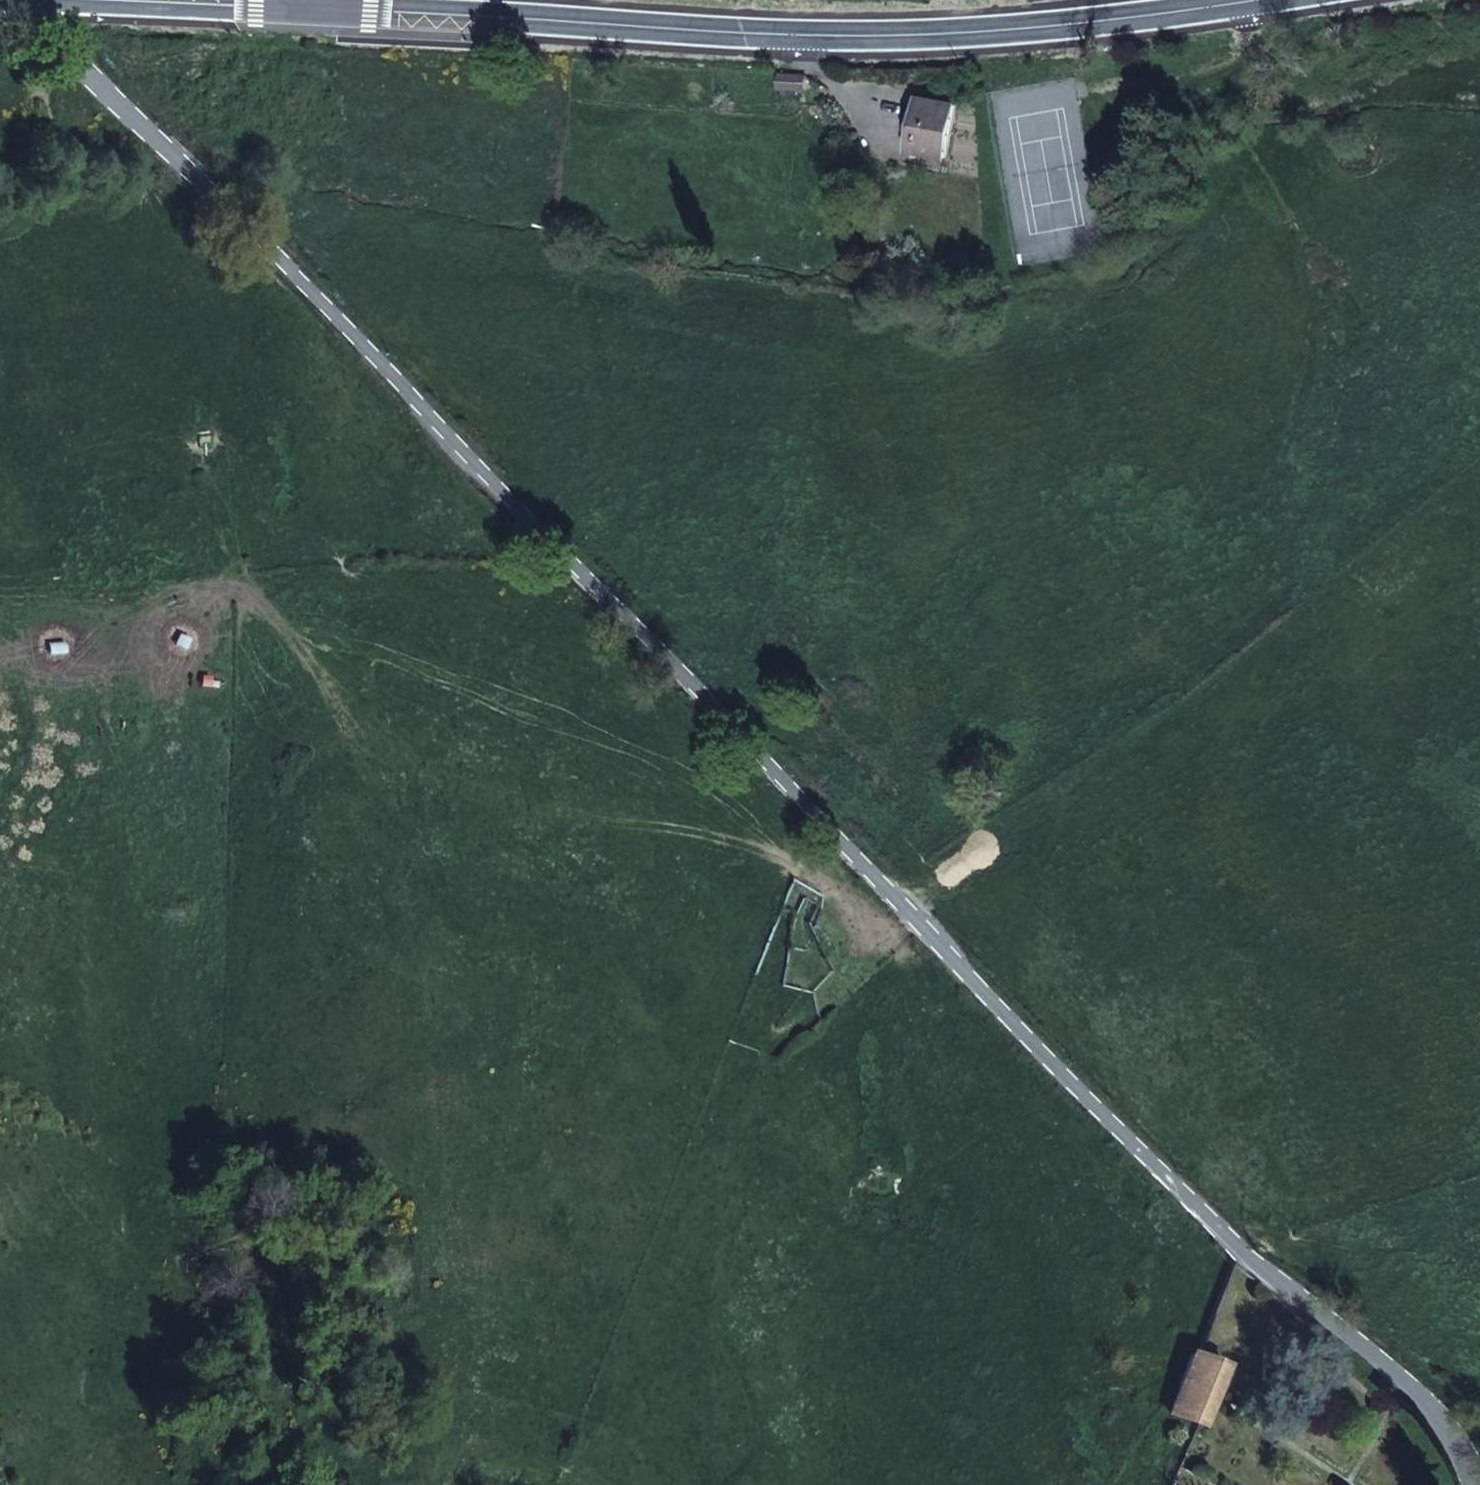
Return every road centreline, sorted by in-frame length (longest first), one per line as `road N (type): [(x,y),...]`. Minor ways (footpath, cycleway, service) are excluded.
road 1 (unclassified): [(36,0),(43,32),(1252,1274),(1435,1408),(1466,1484)]
road 2 (secondary): [(1342,0),(1267,14),(961,35),(331,9)]
road 3 (secondary): [(331,9),(88,0)]

